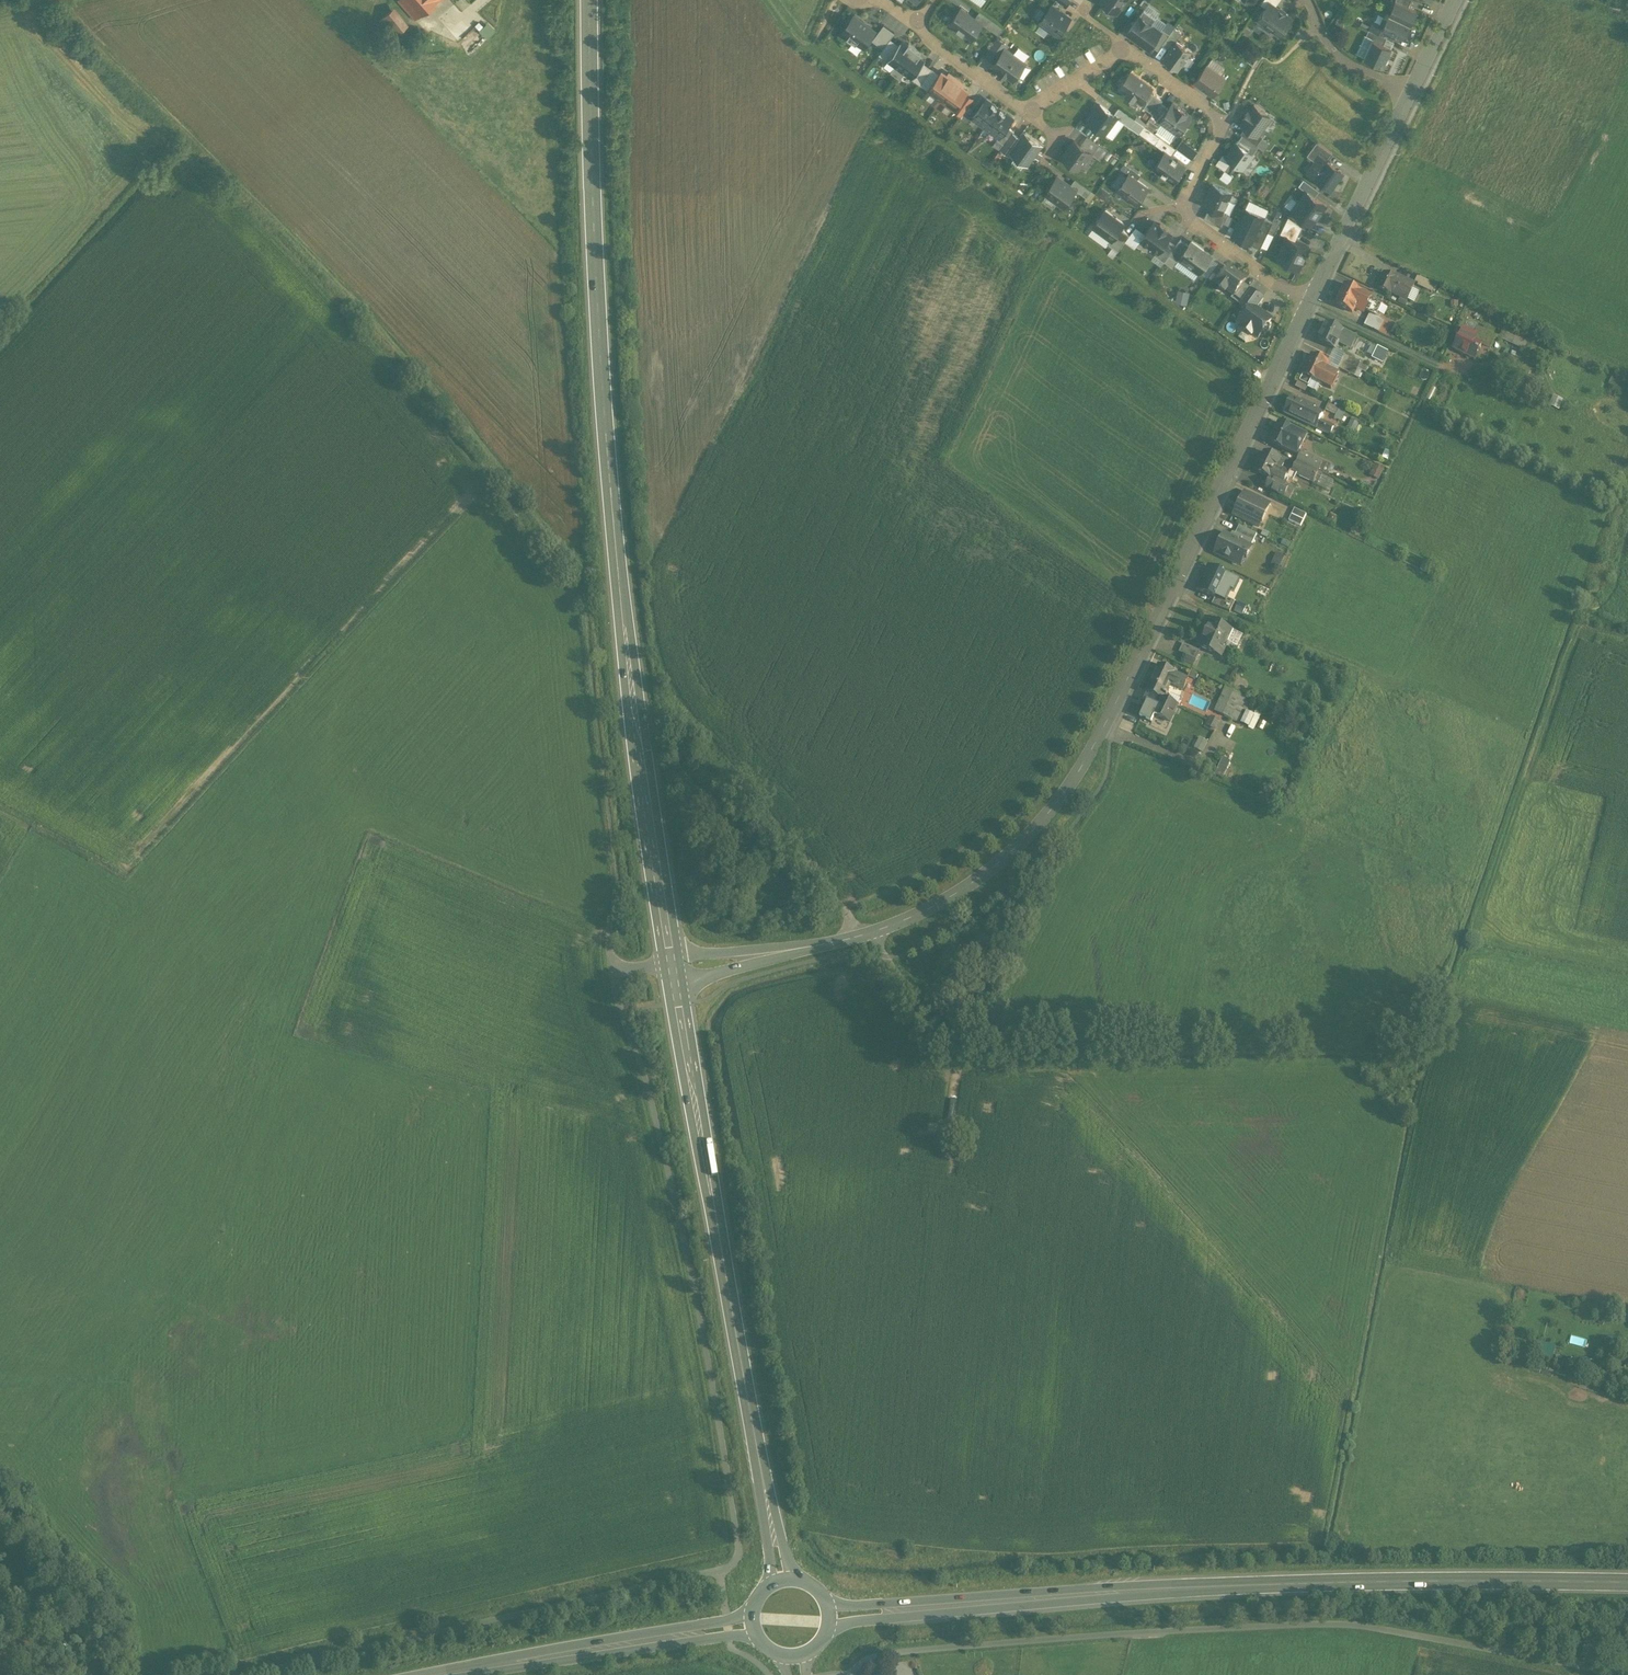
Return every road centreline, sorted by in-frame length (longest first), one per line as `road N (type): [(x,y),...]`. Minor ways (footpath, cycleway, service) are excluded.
road 1 (unclassified): [(612,972),(696,1294),(739,1556),(718,1573),(252,1674)]
road 2 (tertiary): [(1311,304),(1097,740),(1023,840),(964,888),(884,928),(671,967)]
road 3 (secondary): [(589,0),(606,437),(671,967)]
road 4 (primary): [(1627,1582),(1144,1590),(827,1615)]
road 5 (unclassified): [(852,1674),(862,1662),(901,1652),(1335,1624),(1623,1674)]
road 6 (track): [(47,0),(333,279),(555,545)]
road 7 (secondary): [(671,967),(785,1581)]
road 8 (unclassified): [(555,545),(582,584),(615,868),(612,972)]
road 9 (primary): [(753,1625),(453,1674)]
road 10 (track): [(1169,593),(1410,689)]
road 11 (tertiary): [(1412,92),(1311,304)]
road 12 (residential): [(1182,204),(1217,120),(1127,54)]
road 13 (residential): [(1311,304),(1247,264),(1182,204)]
road 14 (residential): [(1412,92),(1341,58),(1305,0)]
road 15 (track): [(0,805),(126,875)]
road 16 (residential): [(1018,106),(918,25)]
road 17 (residential): [(1127,54),(1044,103),(1018,106)]

